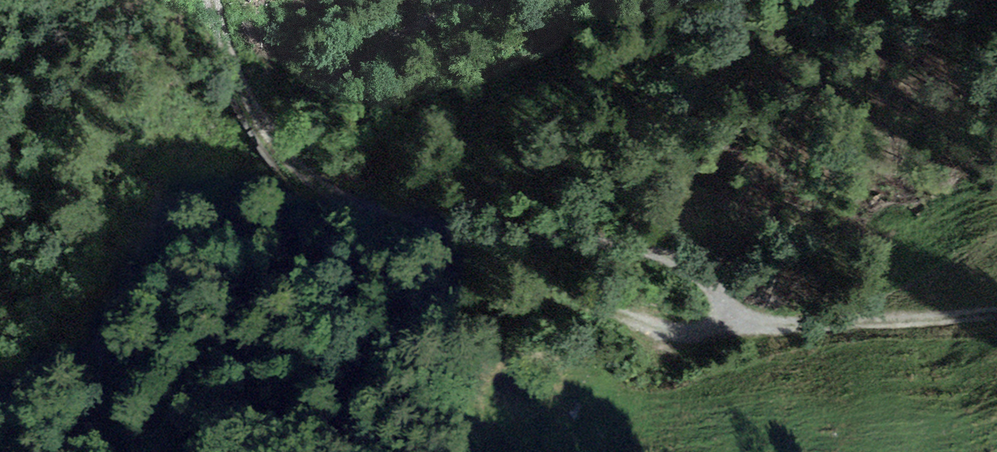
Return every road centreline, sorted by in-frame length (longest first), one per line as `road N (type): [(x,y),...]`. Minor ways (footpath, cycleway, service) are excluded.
road 1 (track): [(212,0),(276,156),(350,216),(628,251),(698,272),(737,314),(802,324),(996,313)]
road 2 (track): [(737,314),(732,326),(691,330),(547,299),(423,315),(305,406),(216,451)]

